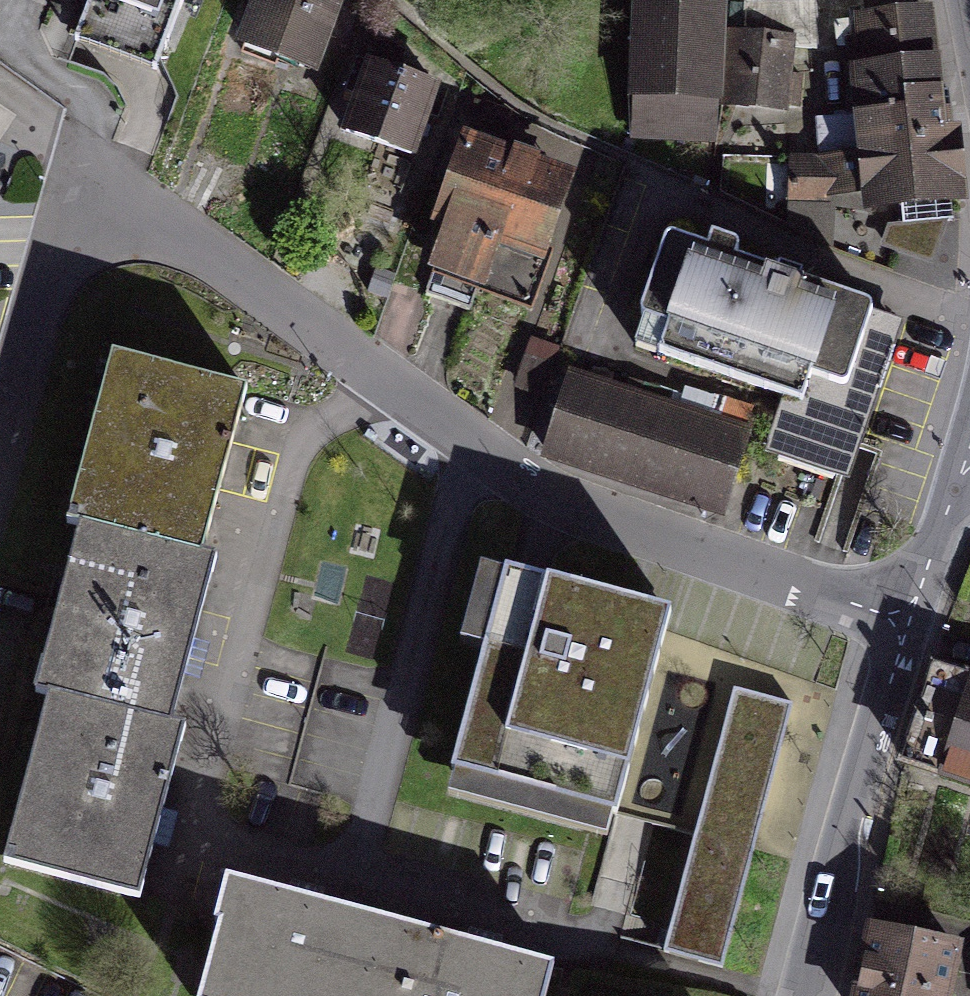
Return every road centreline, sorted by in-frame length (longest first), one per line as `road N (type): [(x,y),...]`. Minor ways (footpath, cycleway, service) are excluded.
road 1 (residential): [(969,456),(890,682),(805,995)]

